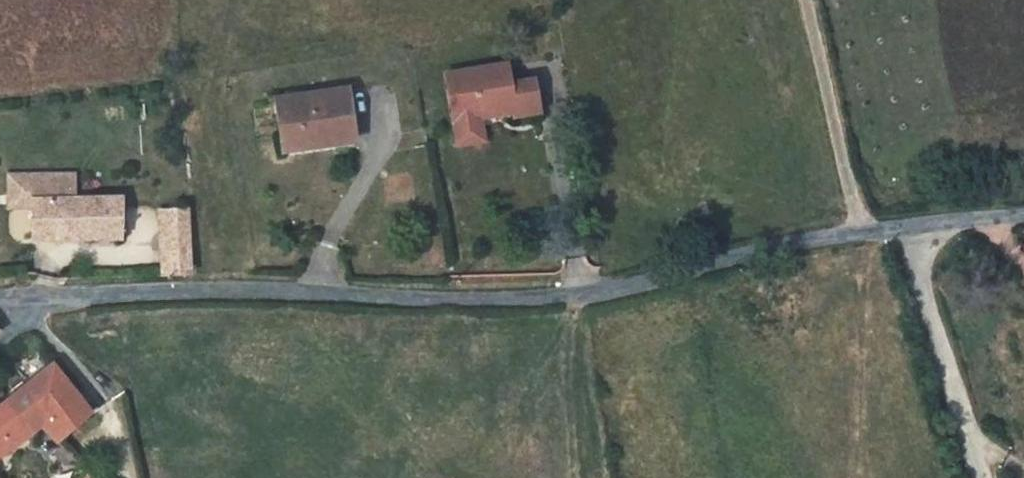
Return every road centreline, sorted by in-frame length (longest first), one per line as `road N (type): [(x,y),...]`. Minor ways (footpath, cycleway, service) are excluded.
road 1 (unclassified): [(914,228),(863,232),(577,297),(445,303),(188,290),(32,299)]
road 2 (residential): [(985,477),(918,267),(914,228)]

